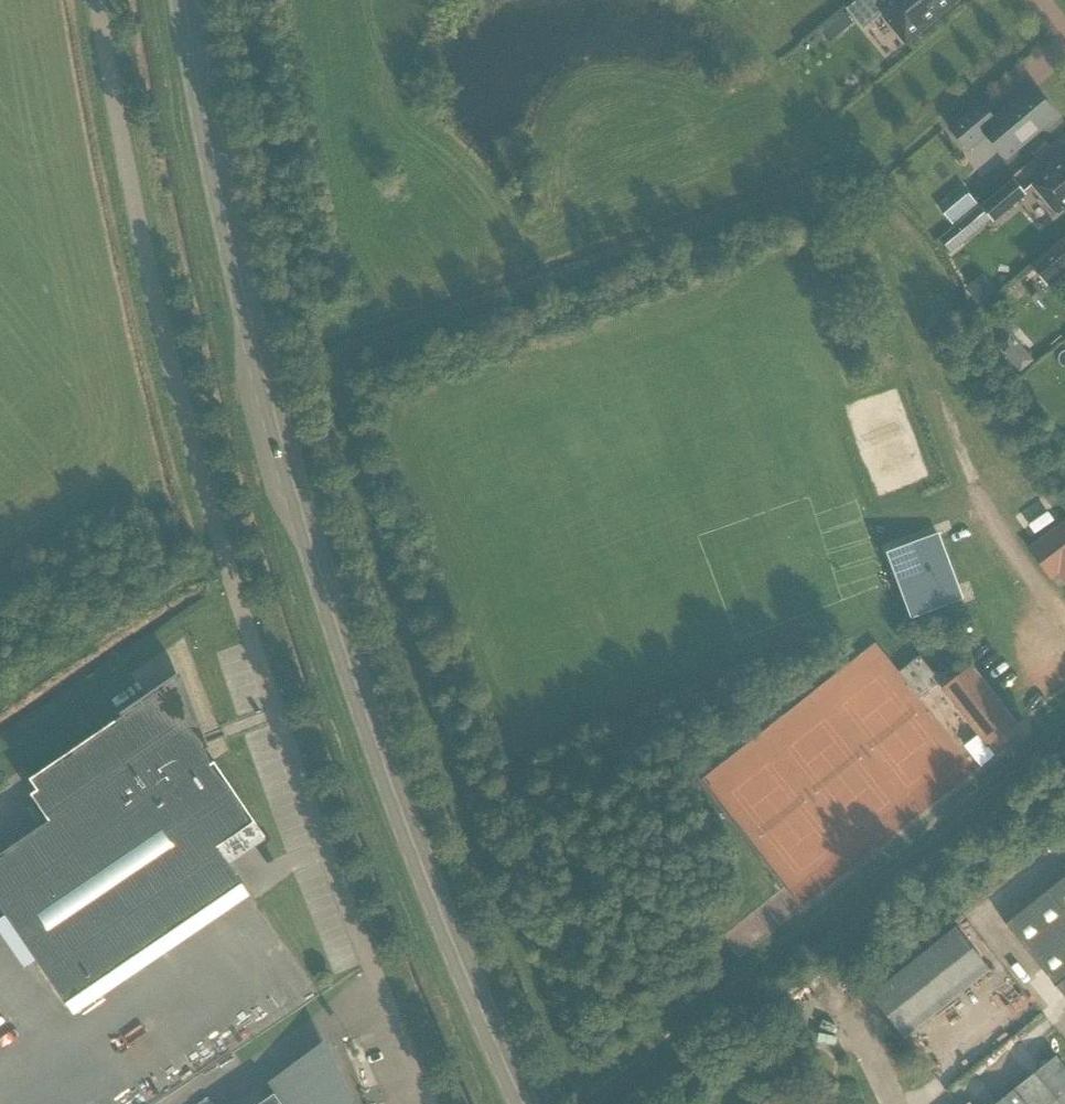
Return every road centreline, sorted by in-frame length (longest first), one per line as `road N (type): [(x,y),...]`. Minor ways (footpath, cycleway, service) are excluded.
road 1 (primary): [(525,1103),(458,949),(314,542),(243,297),(182,0)]
road 2 (unclassified): [(97,0),(159,311),(229,567),(321,834),(431,1103)]
road 3 (track): [(0,749),(238,597)]
road 4 (track): [(0,702),(177,588),(229,567)]
road 5 (track): [(1064,612),(985,504),(942,408)]

